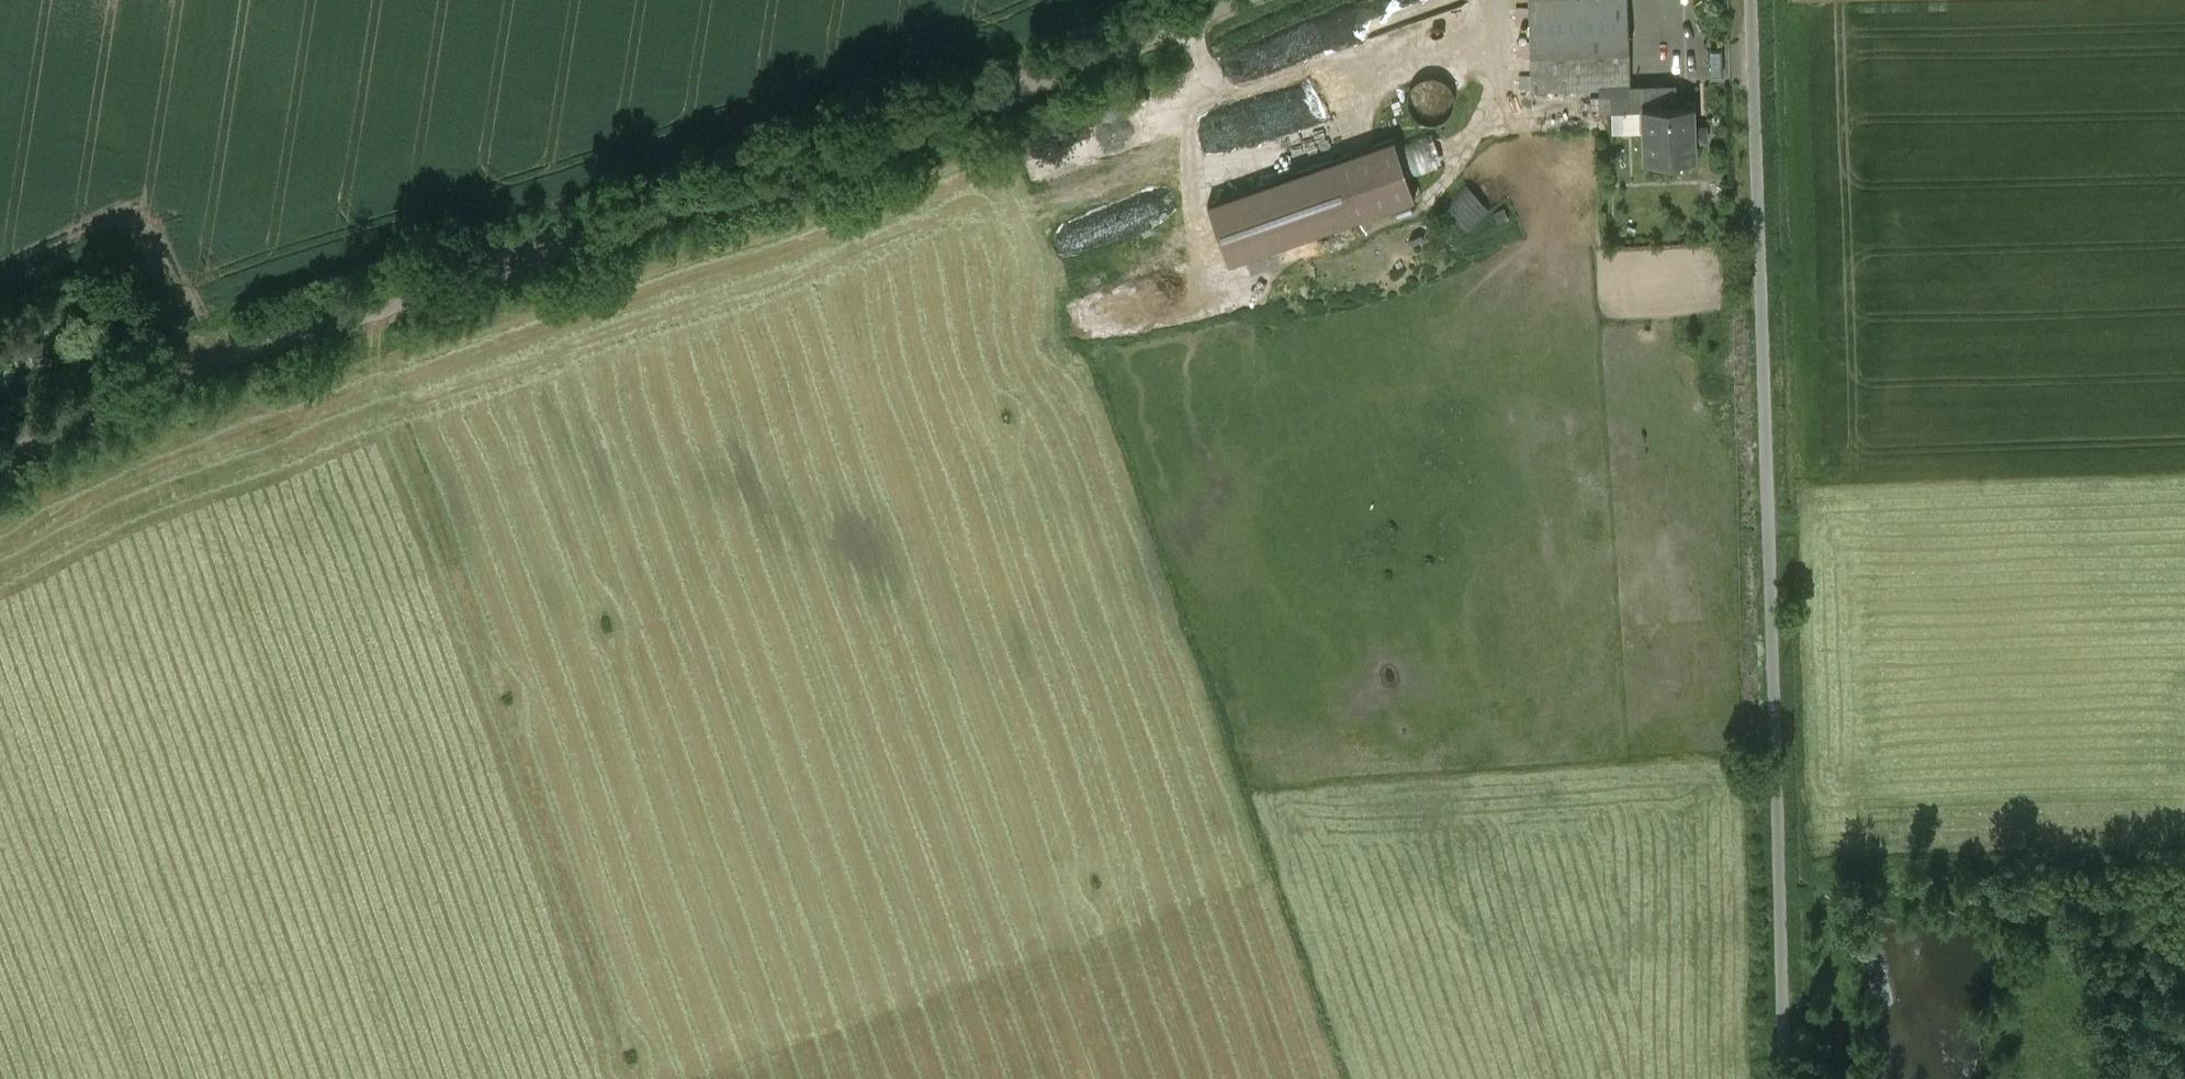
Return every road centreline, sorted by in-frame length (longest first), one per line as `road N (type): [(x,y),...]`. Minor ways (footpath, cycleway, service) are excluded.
road 1 (unclassified): [(0,460),(240,353),(960,110),(1234,0)]
road 2 (unclassified): [(1783,1078),(1777,624),(1753,0)]

